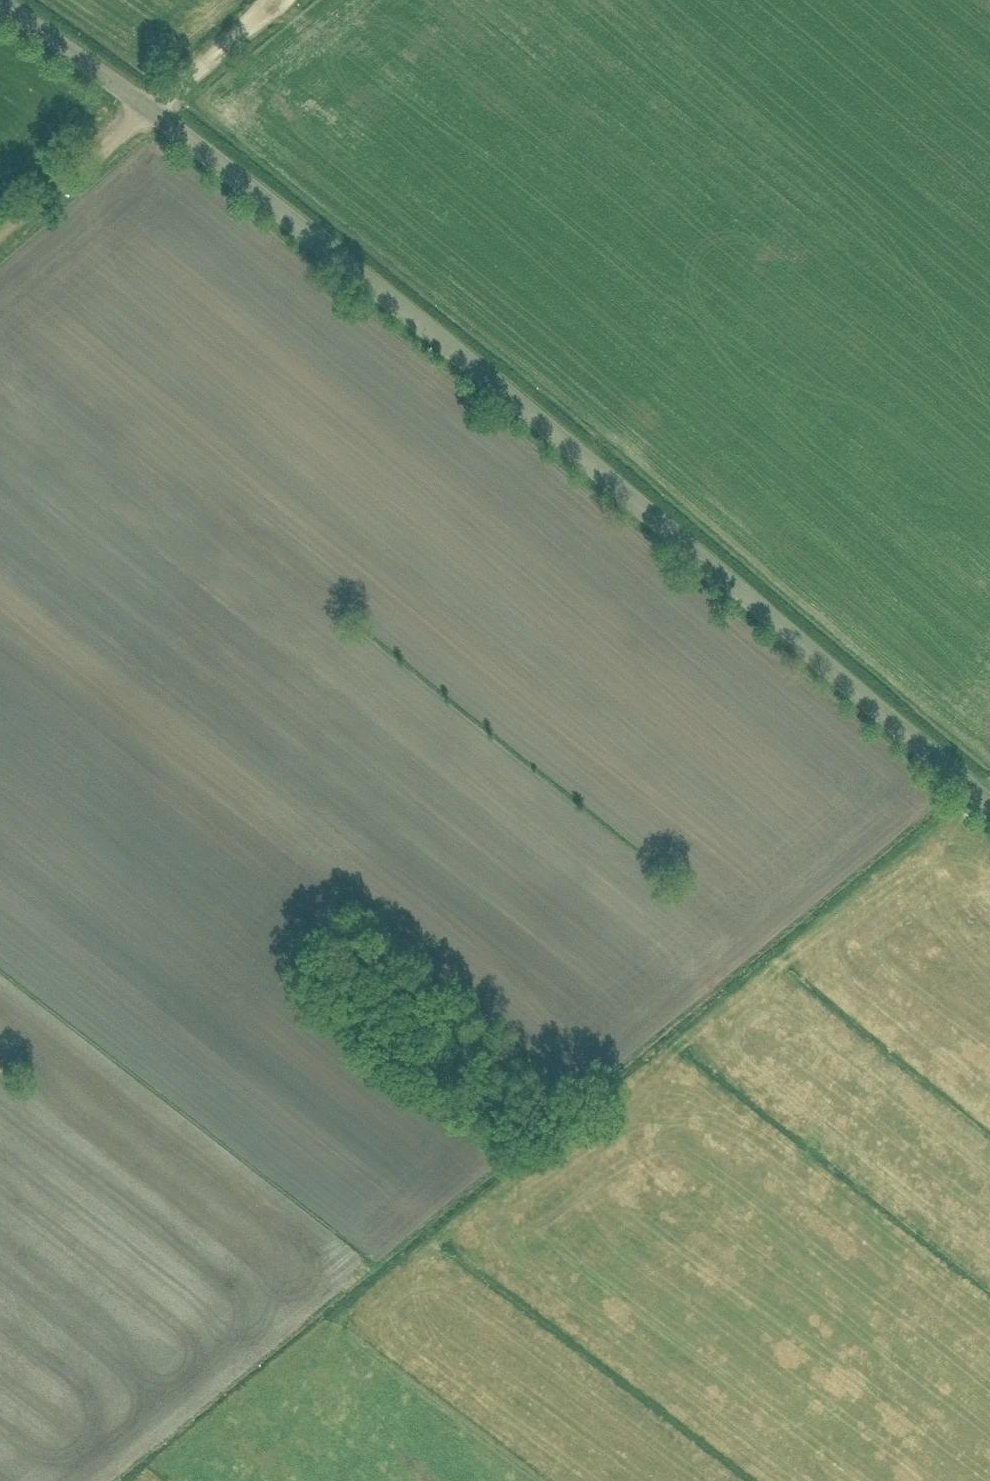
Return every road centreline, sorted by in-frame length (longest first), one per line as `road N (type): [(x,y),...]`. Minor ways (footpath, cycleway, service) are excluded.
road 1 (unclassified): [(989,807),(148,104),(0,2)]
road 2 (track): [(277,0),(0,233)]

